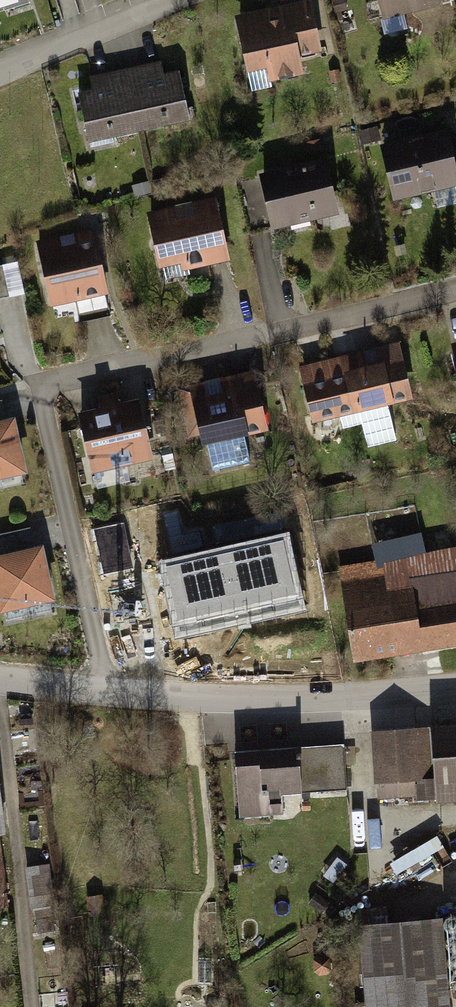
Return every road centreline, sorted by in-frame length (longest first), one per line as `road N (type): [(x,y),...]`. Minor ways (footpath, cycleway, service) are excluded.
road 1 (residential): [(455,290),(41,385),(104,691)]
road 2 (residential): [(104,691),(251,703),(455,686)]
road 3 (residential): [(0,75),(174,0)]

